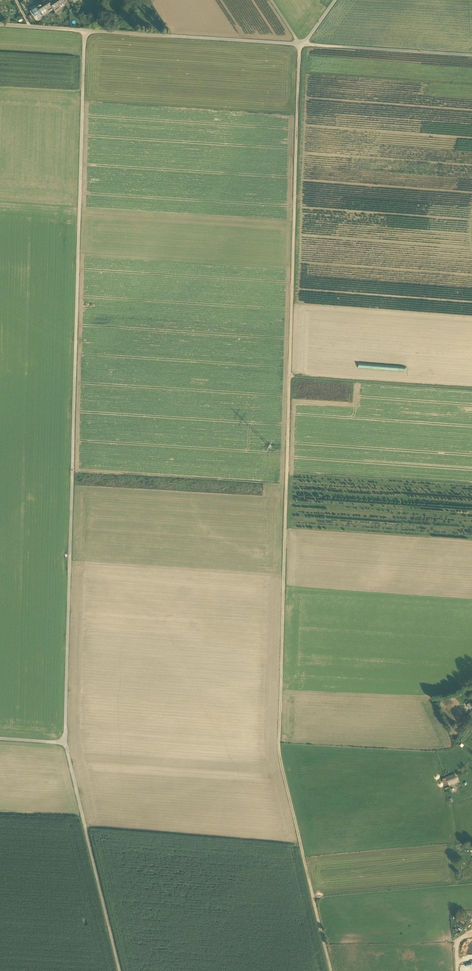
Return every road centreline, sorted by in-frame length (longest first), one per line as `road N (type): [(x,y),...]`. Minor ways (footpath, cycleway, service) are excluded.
road 1 (track): [(84,30),(65,743),(120,970)]
road 2 (track): [(331,970),(279,755),(291,350)]
road 3 (track): [(0,25),(299,44),(337,0)]
road 4 (track): [(299,44),(291,350)]
road 5 (track): [(471,388),(290,377)]
road 6 (unclassified): [(299,44),(471,55)]

